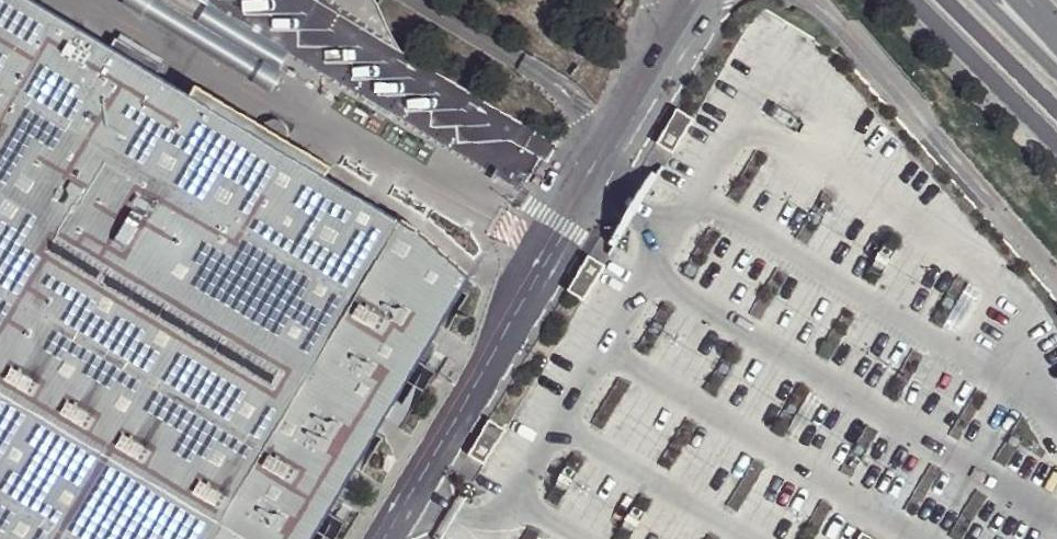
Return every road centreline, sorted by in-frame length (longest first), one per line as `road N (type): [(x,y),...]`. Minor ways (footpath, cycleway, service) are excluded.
road 1 (primary): [(913,0),(1056,143)]
road 2 (primary): [(946,0),(1056,112)]

